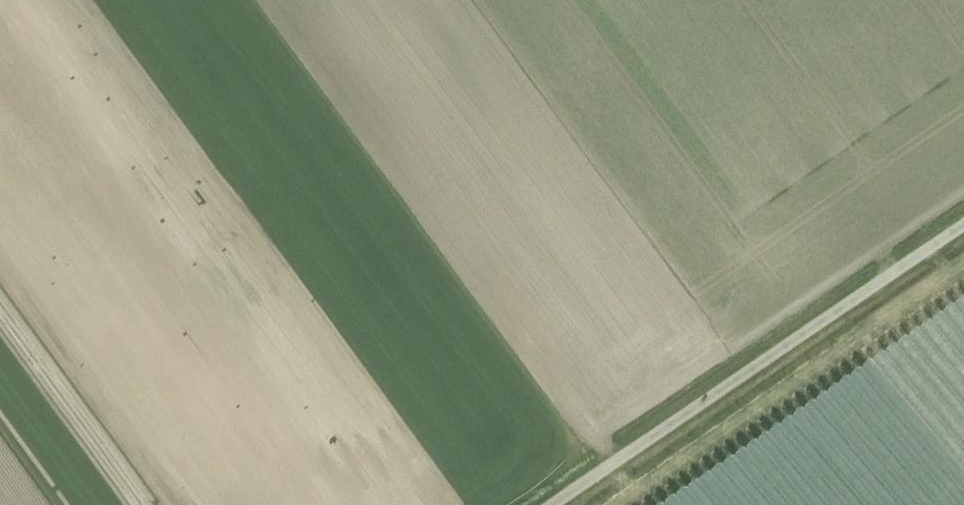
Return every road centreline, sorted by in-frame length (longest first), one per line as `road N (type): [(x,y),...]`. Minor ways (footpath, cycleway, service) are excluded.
road 1 (unclassified): [(535,504),(963,222)]

